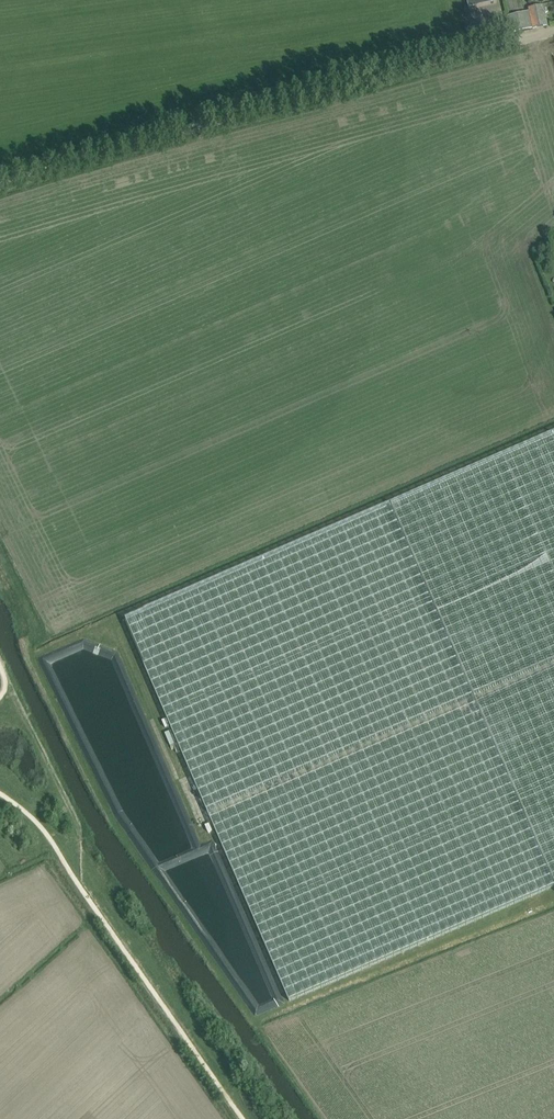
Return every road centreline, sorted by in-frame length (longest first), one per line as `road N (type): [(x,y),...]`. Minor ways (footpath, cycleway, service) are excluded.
road 1 (track): [(0,184),(487,49)]

